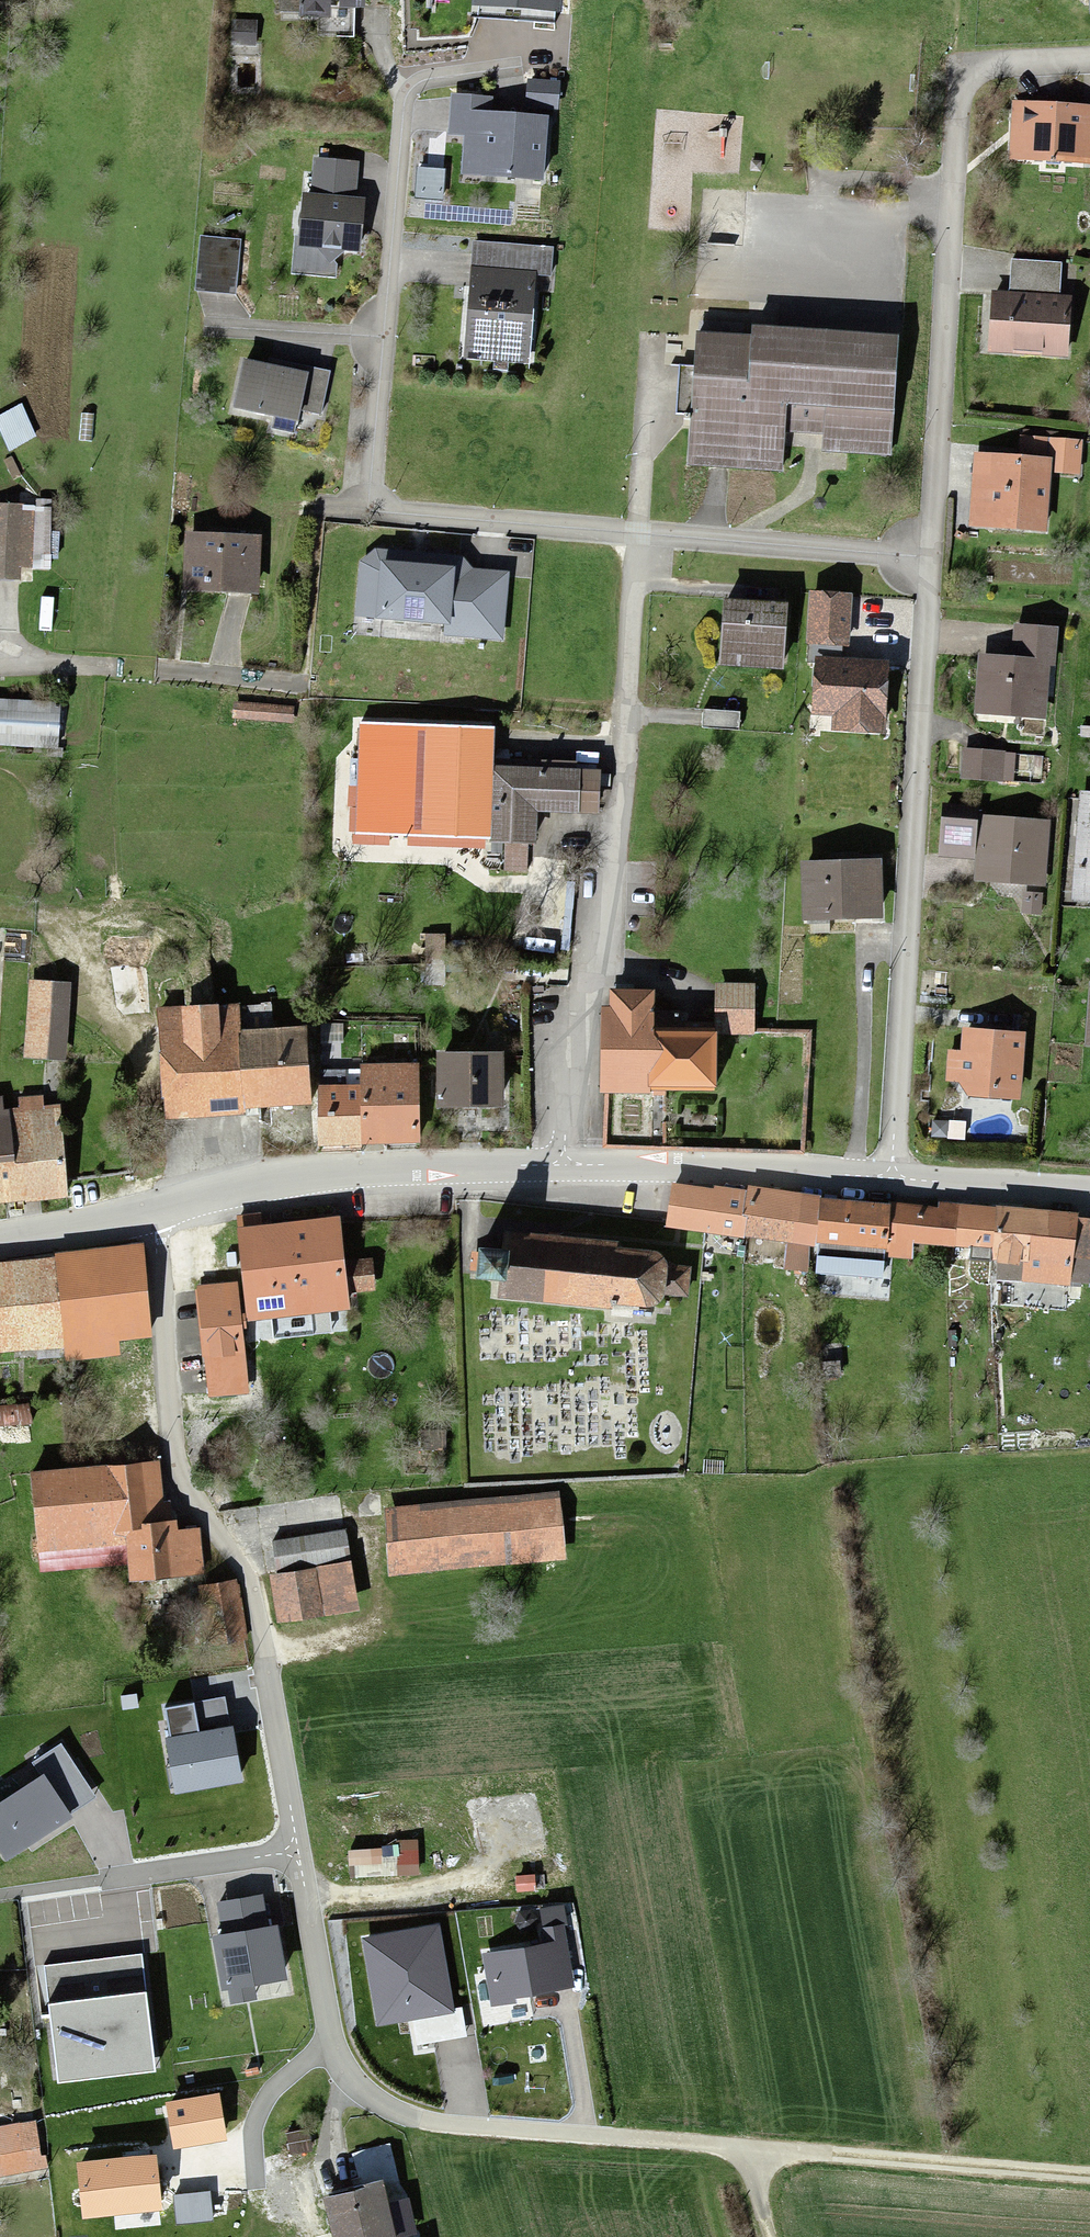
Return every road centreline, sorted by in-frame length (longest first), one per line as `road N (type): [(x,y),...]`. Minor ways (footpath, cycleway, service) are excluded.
road 1 (residential): [(152,1211),(172,1453),(248,1577),(298,1851)]
road 2 (residential): [(569,1164),(568,1041),(600,959),(637,534)]
road 3 (residential): [(887,1180),(931,557)]
road 4 (residential): [(931,557),(957,73),(1089,56)]
road 5 (track): [(770,2236),(746,2147),(1089,2178)]
road 6 (tertiary): [(569,1164),(339,1173),(152,1211)]
road 7 (residential): [(369,510),(401,99)]
road 8 (unclassified): [(351,2080),(378,2104),(436,2124),(746,2147)]
road 9 (track): [(0,915),(49,922),(77,950),(139,1058),(180,1203)]
road 10 (tertiary): [(887,1180),(569,1164)]
road 11 (residential): [(0,662),(306,684)]
road 12 (residential): [(931,557),(637,534)]
road 13 (residential): [(637,534),(369,510)]
road 14 (residential): [(298,1851),(328,2029),(351,2080)]
road 15 (tertiary): [(1089,1193),(887,1180)]
road 16 (residential): [(298,1851),(99,1881)]
road 17 (track): [(306,684),(323,507)]
road 18 (tertiary): [(152,1211),(0,1240)]

